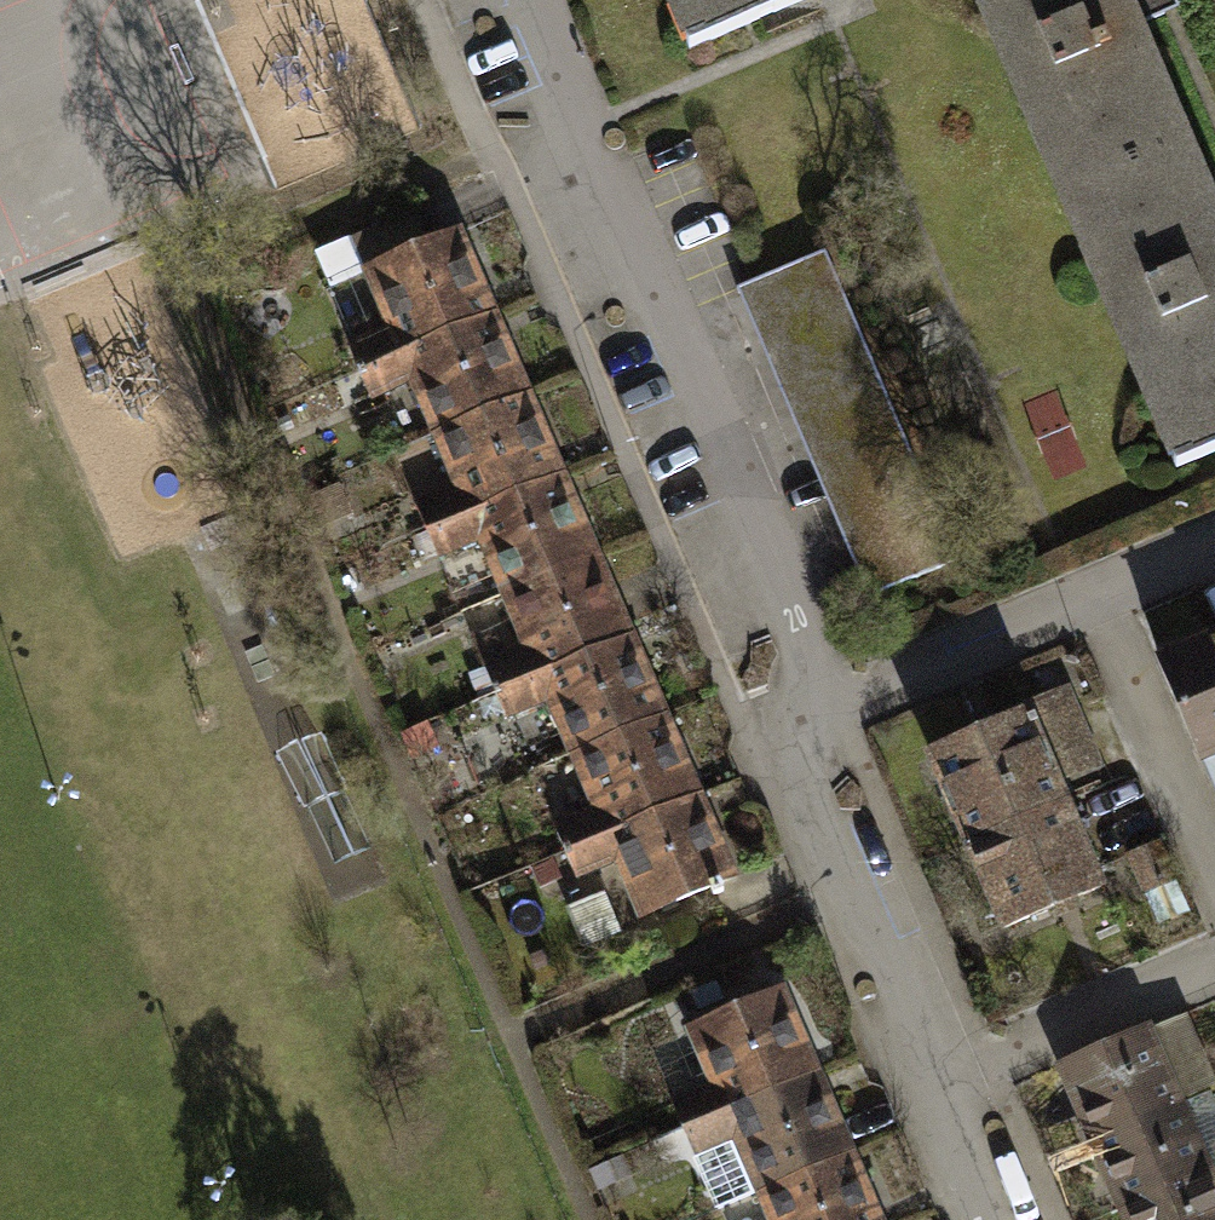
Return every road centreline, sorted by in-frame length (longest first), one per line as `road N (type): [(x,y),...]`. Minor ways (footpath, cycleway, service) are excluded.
road 1 (residential): [(525,0),(807,720)]
road 2 (residential): [(807,720),(951,1082)]
road 3 (residential): [(807,720),(1099,597)]
road 4 (residential): [(1099,597),(1214,877)]
road 5 (residential): [(951,1082),(1214,972)]
road 6 (residential): [(951,1082),(1009,1219)]
road 7 (residential): [(1099,597),(1214,548)]

